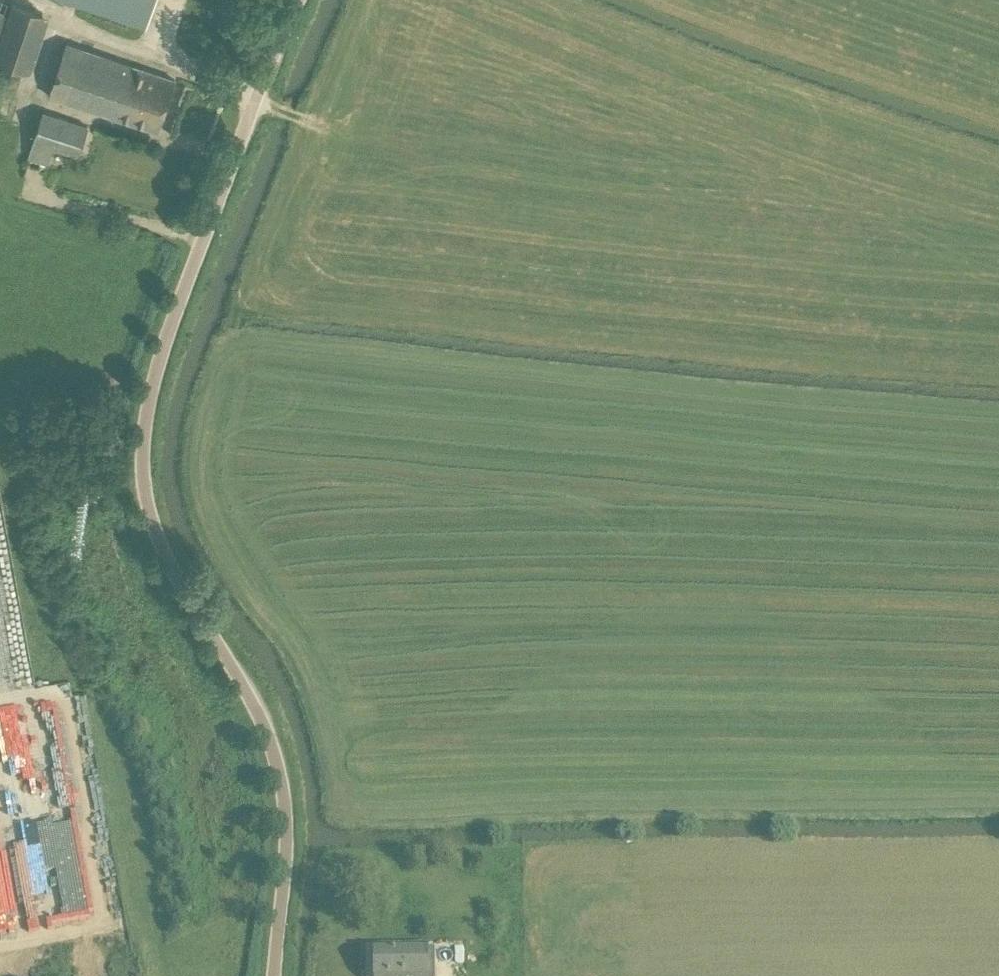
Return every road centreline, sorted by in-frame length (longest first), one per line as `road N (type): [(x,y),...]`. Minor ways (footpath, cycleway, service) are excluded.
road 1 (unclassified): [(275,975),(287,854),(281,779),(256,711),(159,541),(143,480),(144,426),(159,360),(297,0)]
road 2 (track): [(257,102),(168,56),(160,36),(173,0)]

